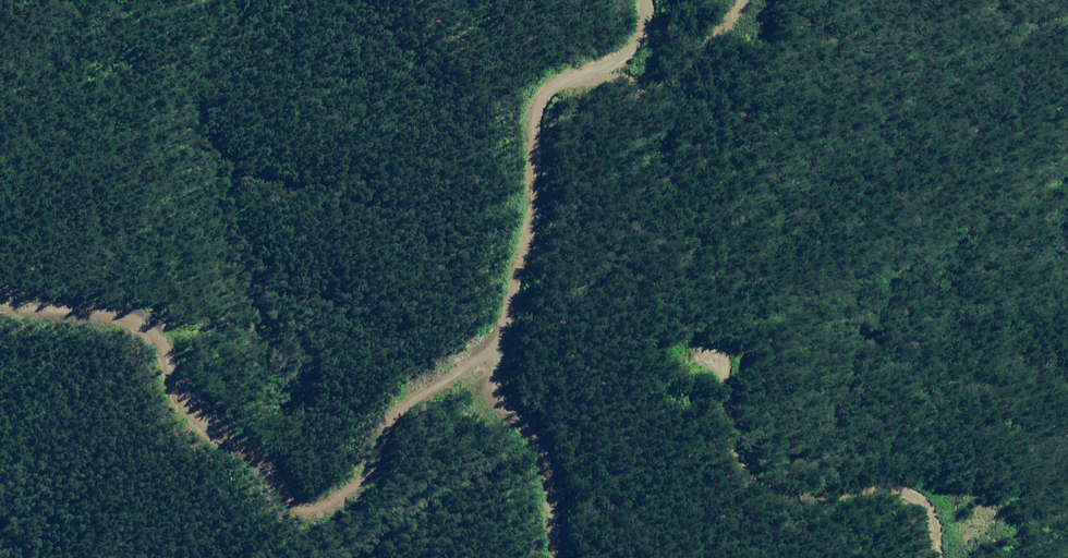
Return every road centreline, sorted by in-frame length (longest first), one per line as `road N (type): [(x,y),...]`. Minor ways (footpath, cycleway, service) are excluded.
road 1 (track): [(497,354),(386,371),(358,469),(322,496),(292,488),(259,461),(244,421),(214,405),(170,300),(112,287),(0,290)]
road 2 (track): [(560,557),(551,471),(501,393),(497,354),(533,218),(545,94),(626,49),(644,0)]

